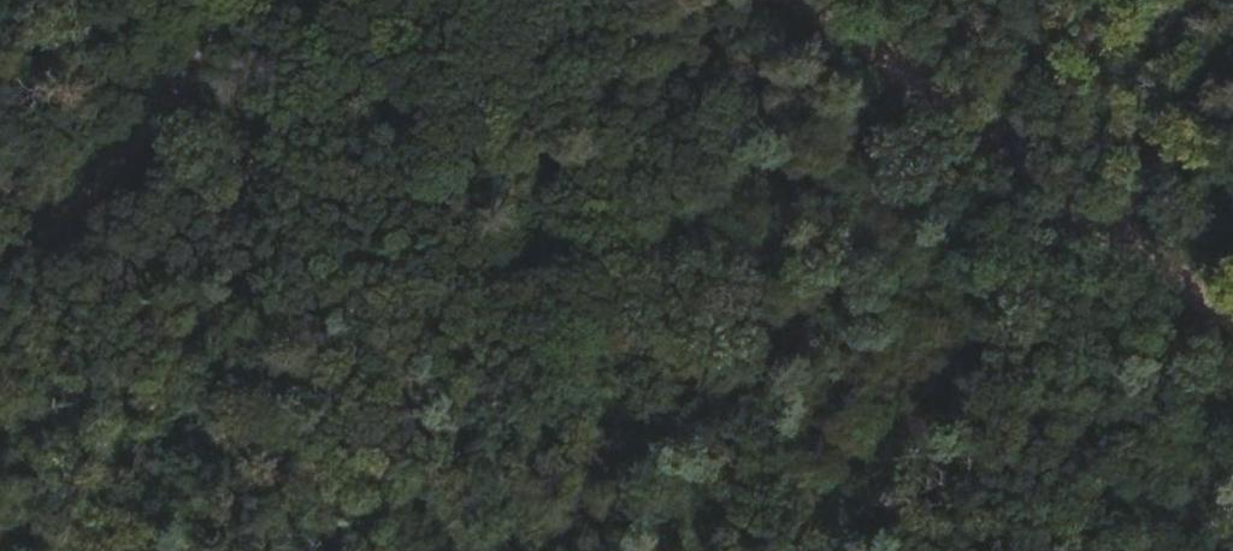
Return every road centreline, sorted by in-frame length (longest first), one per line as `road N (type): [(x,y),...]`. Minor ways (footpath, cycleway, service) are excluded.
road 1 (track): [(795,0),(1232,321)]
road 2 (track): [(0,289),(277,0)]

